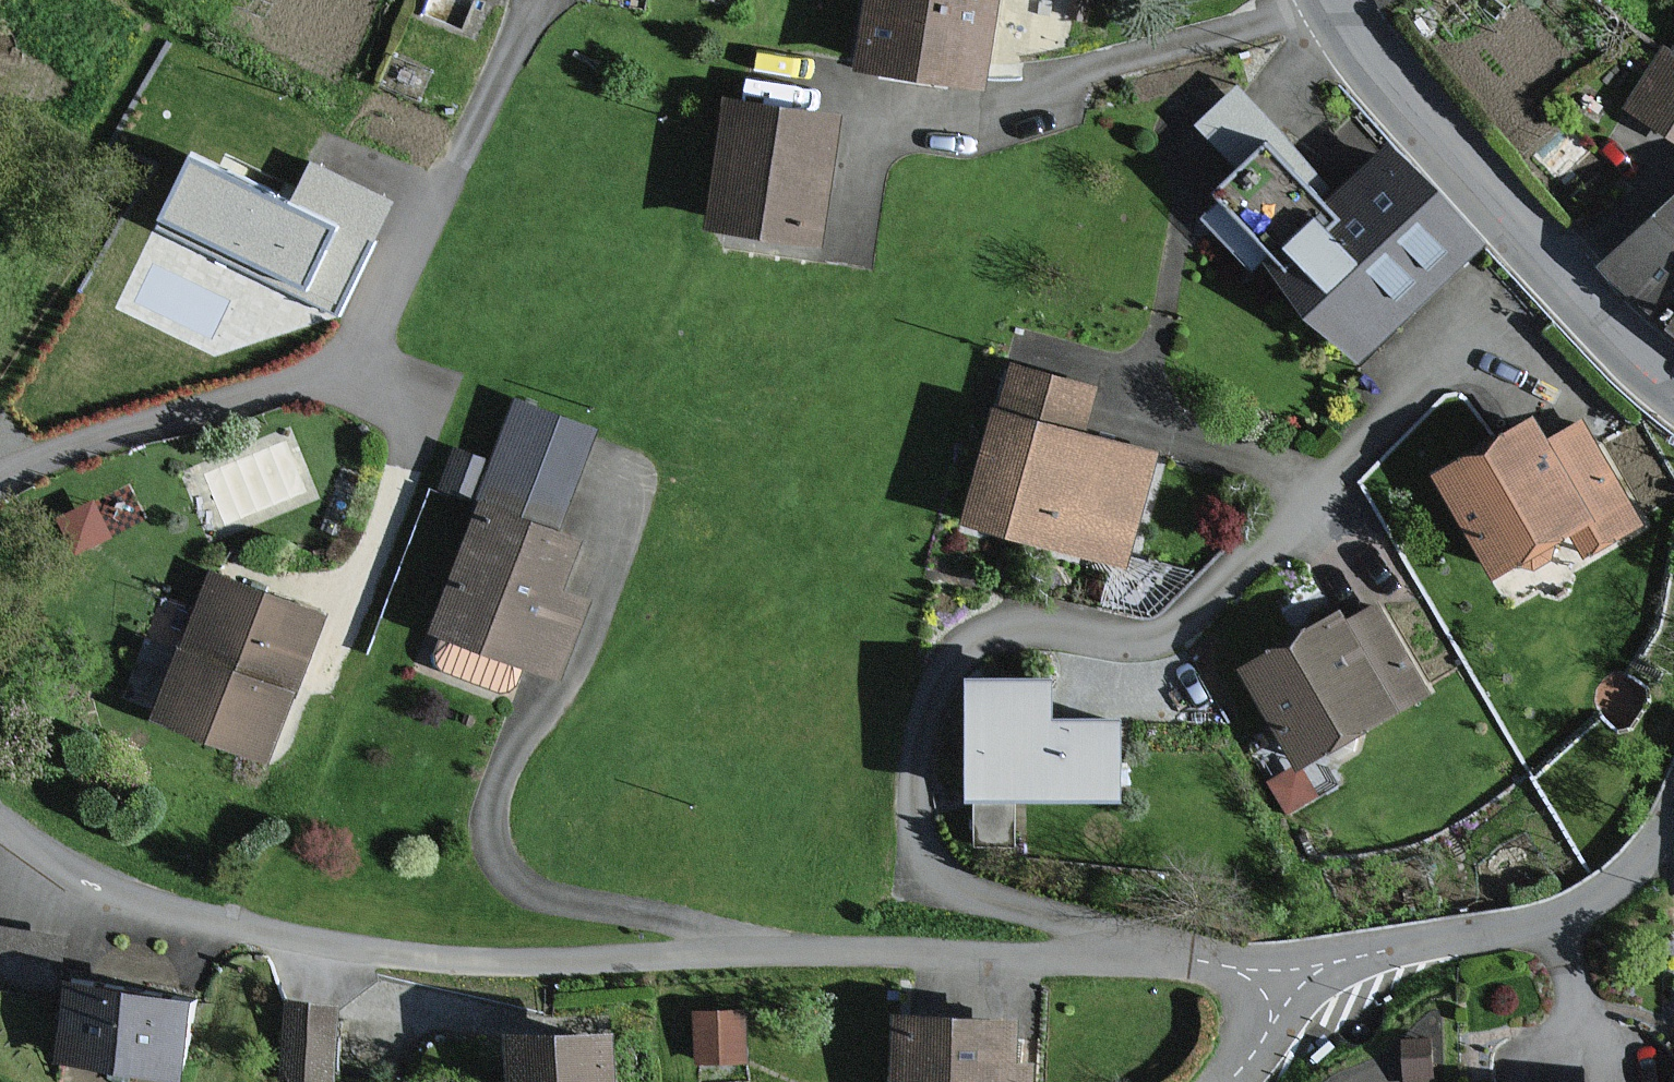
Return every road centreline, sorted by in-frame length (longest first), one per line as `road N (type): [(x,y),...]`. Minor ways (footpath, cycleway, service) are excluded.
road 1 (residential): [(1129,957),(827,953),(488,962),(391,955),(125,897),(77,877),(0,826)]
road 2 (residential): [(1461,345),(1171,632),(1132,644),(1047,629),(996,637),(964,659),(933,703),(919,737),(913,811),(939,874),(986,901),(1118,940),(1129,957)]
road 3 (tertiary): [(1335,0),(1400,95),(1587,311),(1673,389)]
road 4 (residential): [(1673,804),(1627,874),(1556,917),(1283,966)]
road 5 (residential): [(0,477),(107,436),(387,359)]
road 6 (residential): [(413,204),(468,145),(538,0)]
road 7 (residential): [(413,204),(383,335),(387,359)]
road 8 (residential): [(1283,966),(1129,957)]
road 9 (residential): [(1283,966),(1271,1024),(1230,1081)]

